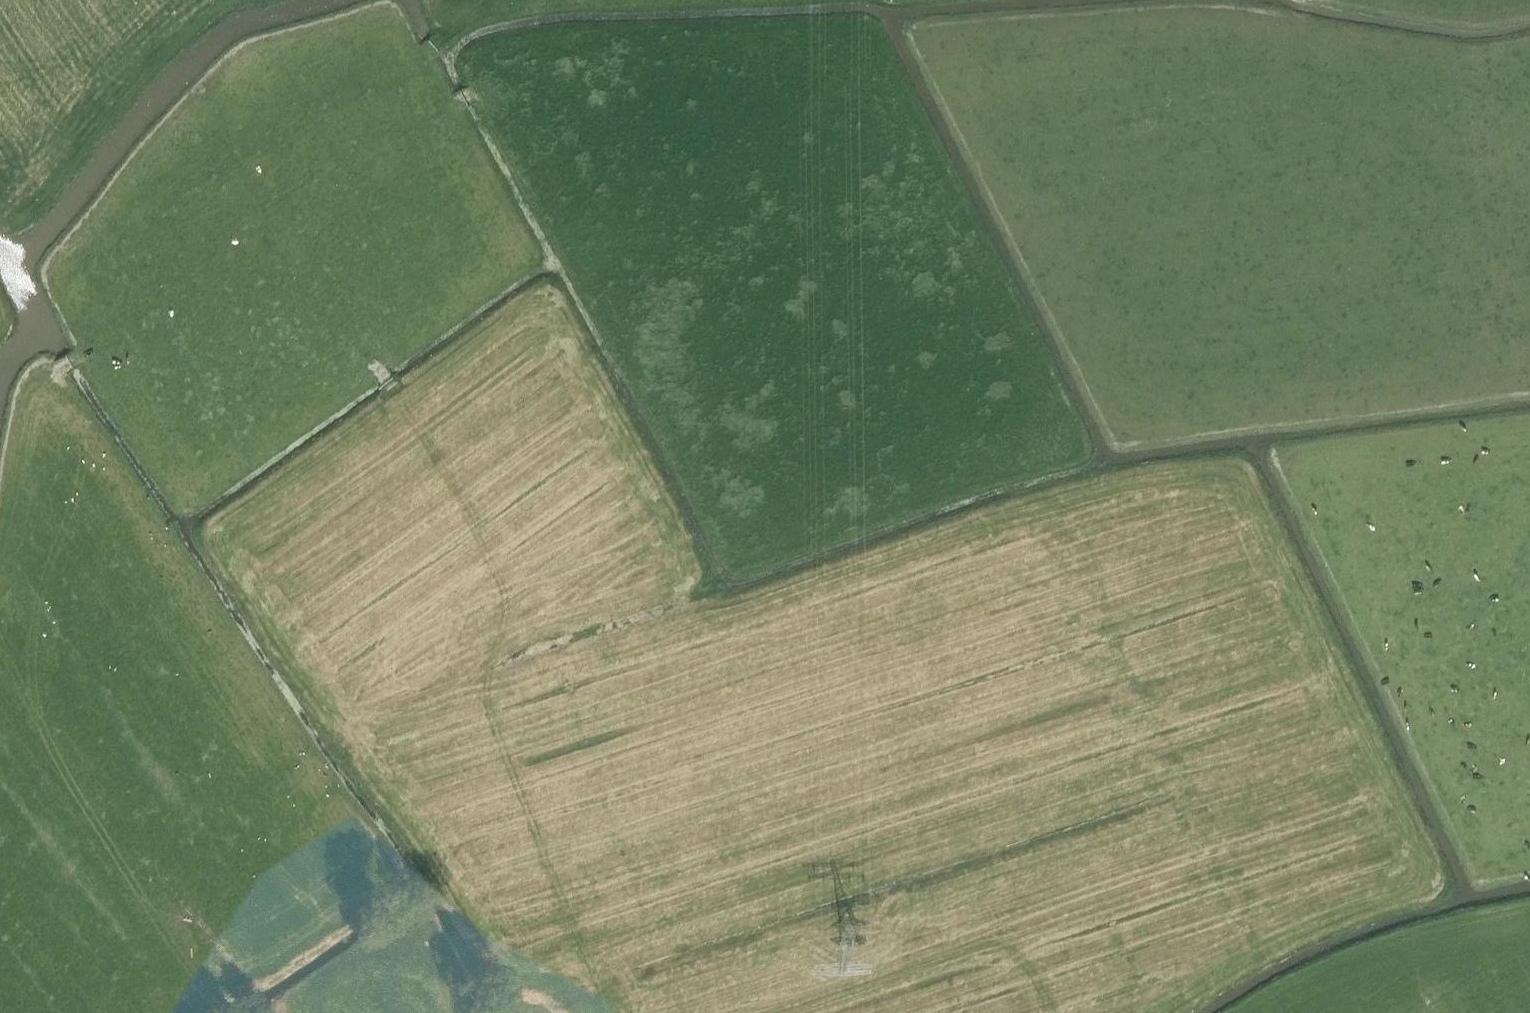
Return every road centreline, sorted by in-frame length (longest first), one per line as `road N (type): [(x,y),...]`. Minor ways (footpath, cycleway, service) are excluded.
road 1 (track): [(1298,0),(1304,31),(1321,56),(1529,253)]

